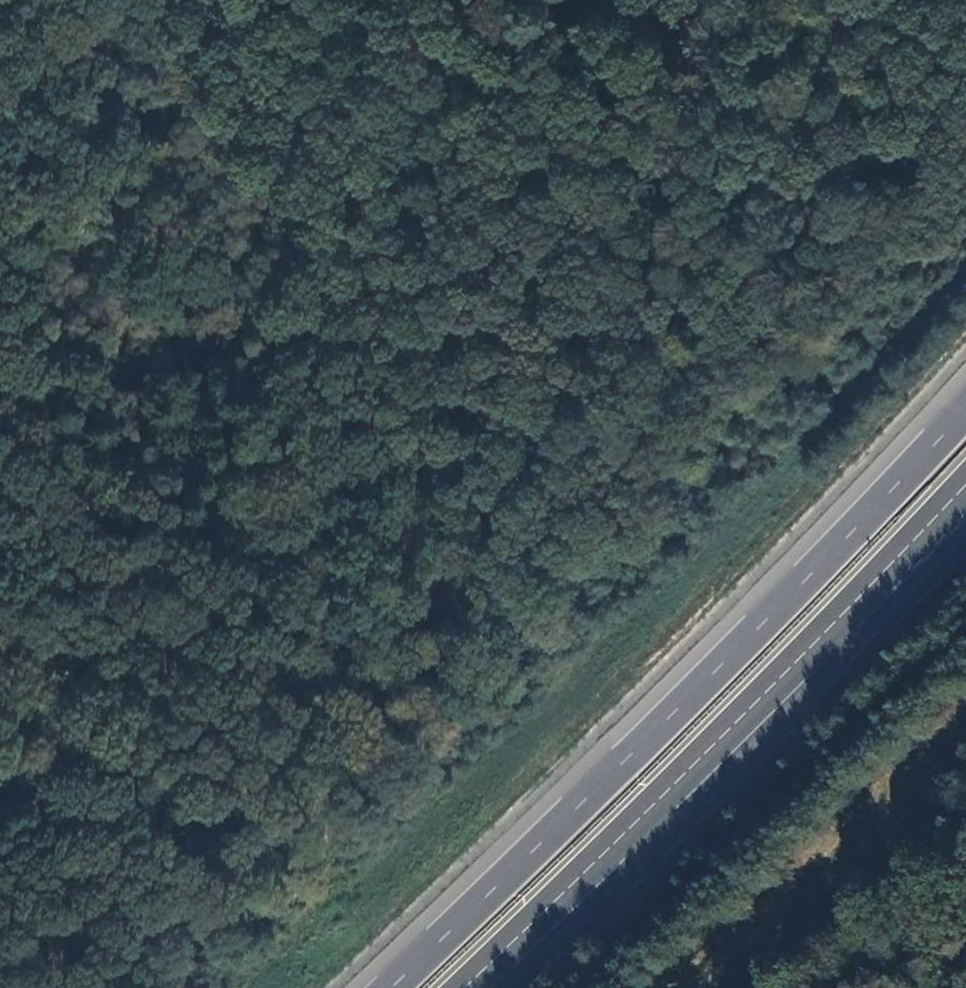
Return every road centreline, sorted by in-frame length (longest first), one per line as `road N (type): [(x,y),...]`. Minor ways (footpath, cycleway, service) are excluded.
road 1 (motorway): [(965,412),(622,765),(385,987)]
road 2 (motorway): [(462,987),(720,748),(965,488)]

